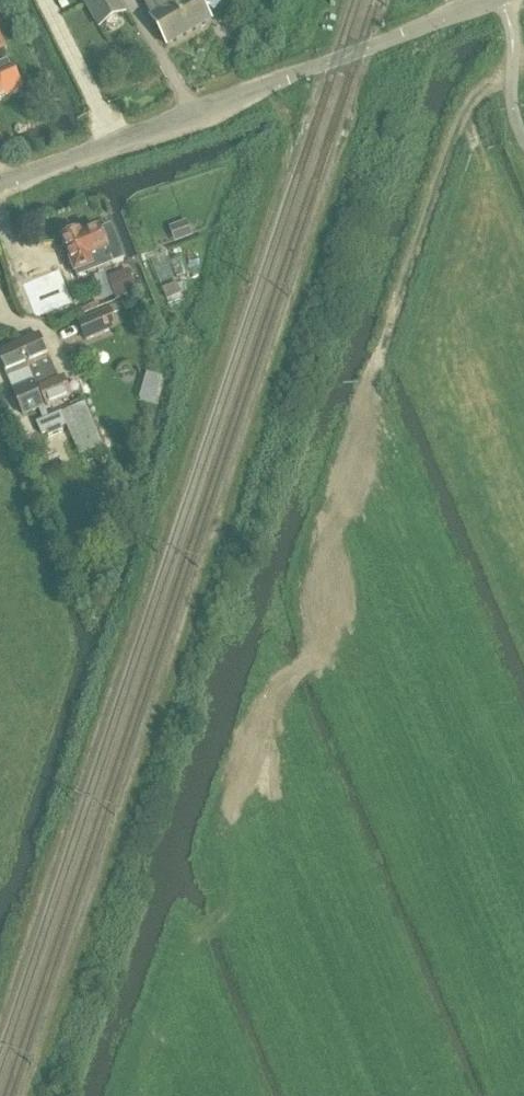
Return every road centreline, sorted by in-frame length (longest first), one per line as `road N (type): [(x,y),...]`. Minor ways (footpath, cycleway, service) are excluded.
road 1 (track): [(238,790),(265,710),(329,634),(333,504),(465,108),(513,65)]
road 2 (unclassified): [(0,186),(493,0)]

